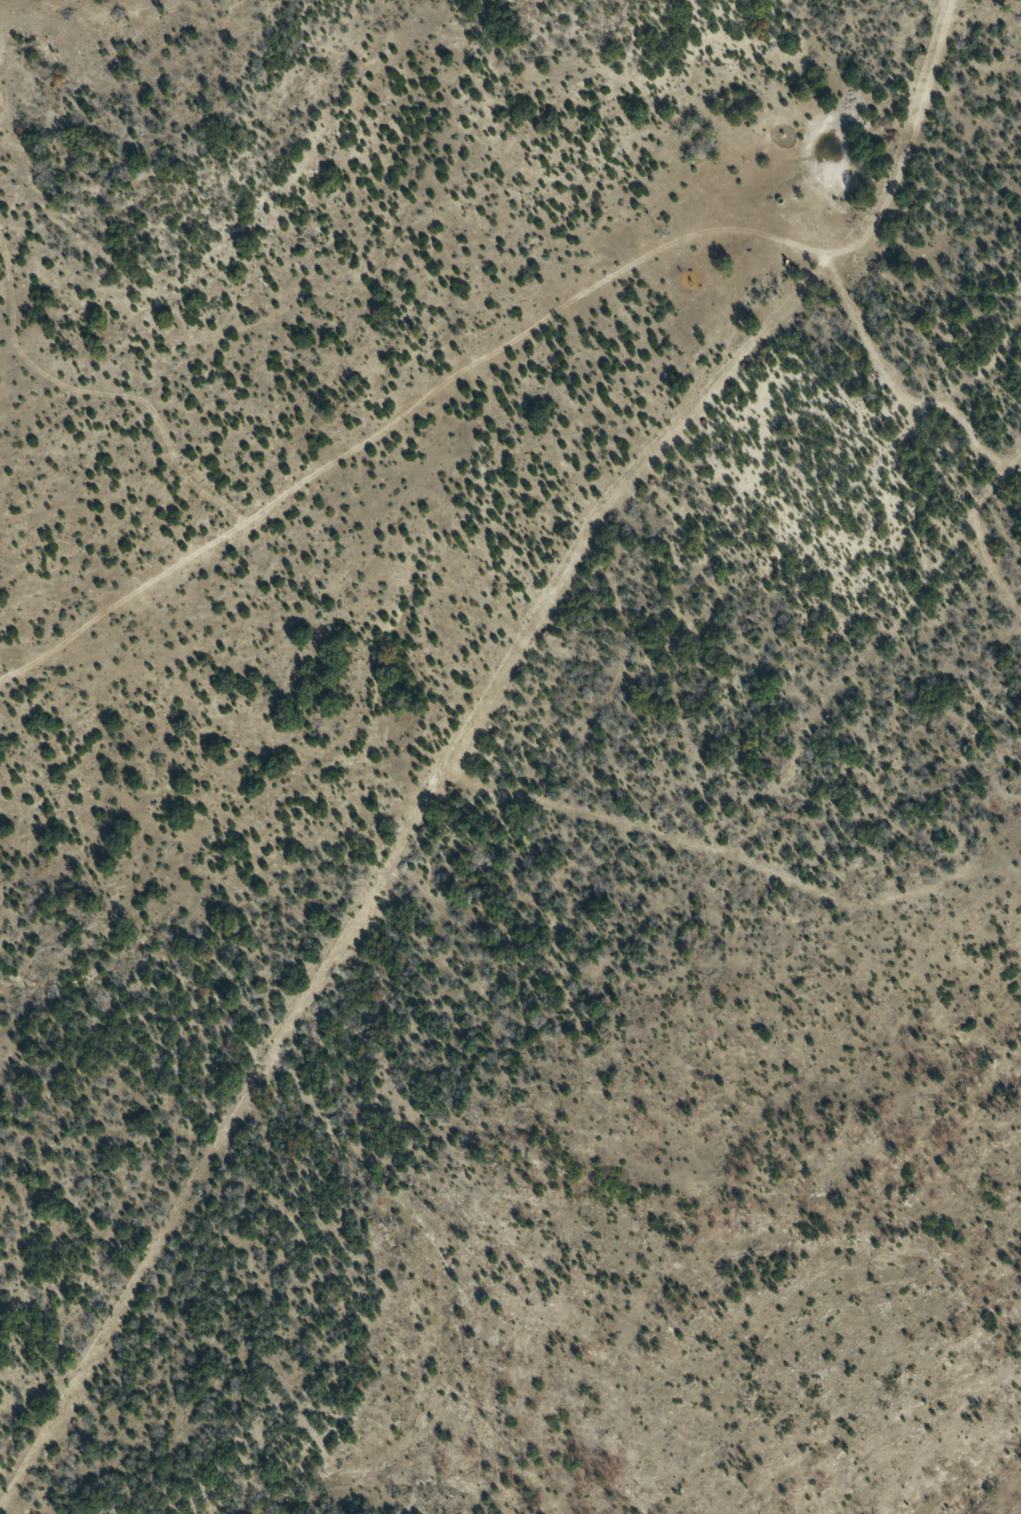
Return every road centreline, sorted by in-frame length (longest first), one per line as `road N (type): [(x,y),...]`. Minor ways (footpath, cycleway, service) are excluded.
road 1 (residential): [(0,702),(17,687),(106,692),(288,781),(461,841),(870,920),(1020,931)]
road 2 (residential): [(584,272),(106,692)]

